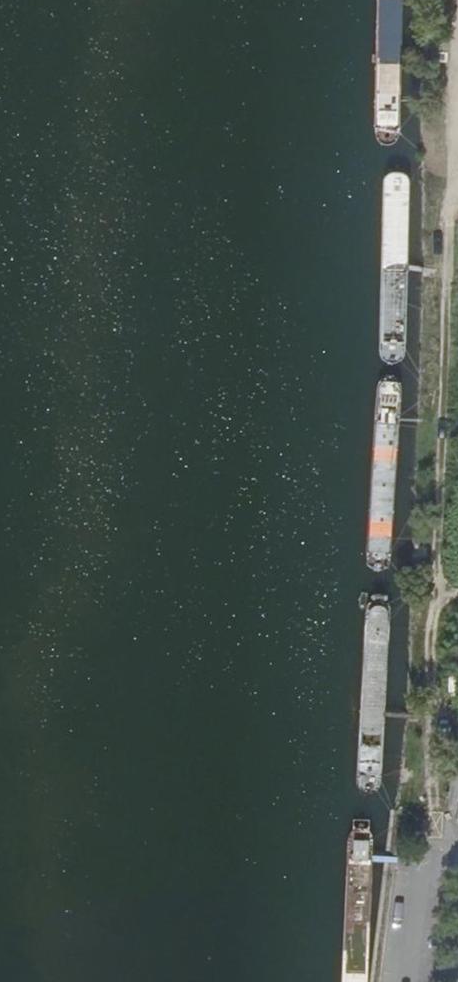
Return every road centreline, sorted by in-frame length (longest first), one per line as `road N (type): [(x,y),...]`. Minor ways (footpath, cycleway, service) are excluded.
road 1 (track): [(457,180),(446,203),(434,804),(441,842)]

